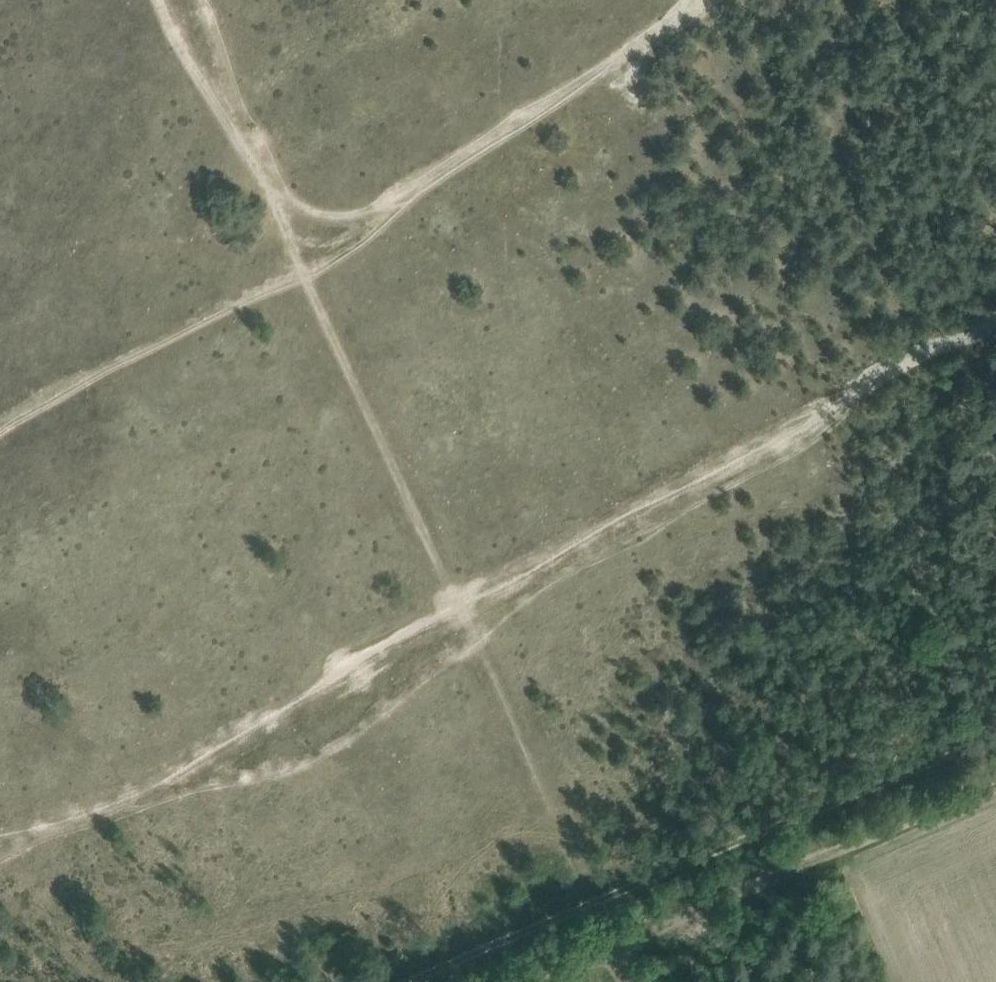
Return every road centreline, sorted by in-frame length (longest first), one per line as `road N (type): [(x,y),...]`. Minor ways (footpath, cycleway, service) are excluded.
road 1 (track): [(467,625),(344,710),(242,767),(0,841)]
road 2 (track): [(995,727),(932,766),(595,906)]
road 3 (track): [(417,981),(595,906)]

